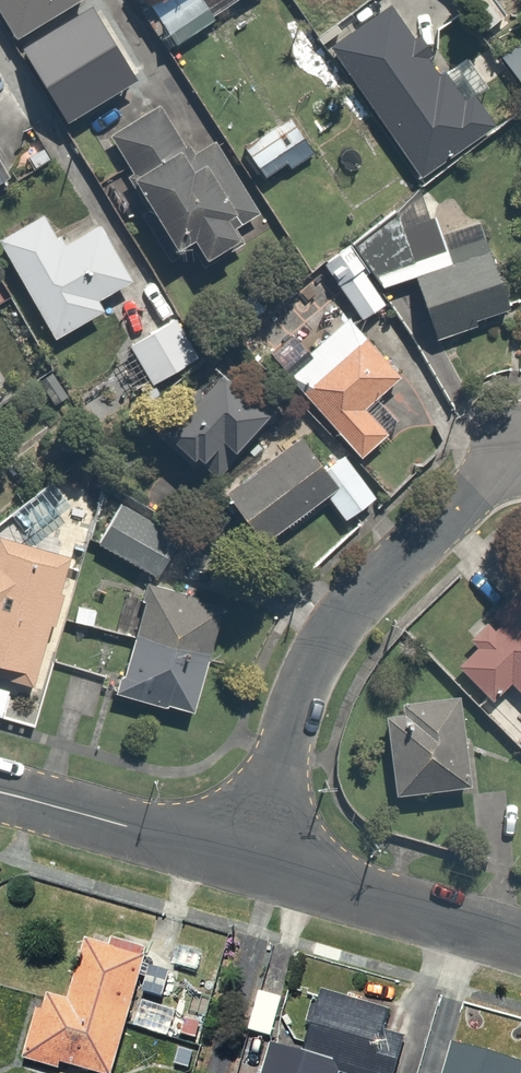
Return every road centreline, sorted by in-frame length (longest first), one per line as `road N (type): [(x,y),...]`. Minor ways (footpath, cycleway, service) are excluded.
road 1 (residential): [(247,866),(276,749),(322,631),(520,442)]
road 2 (residential): [(520,944),(247,866)]
road 3 (residential): [(247,866),(0,788)]

